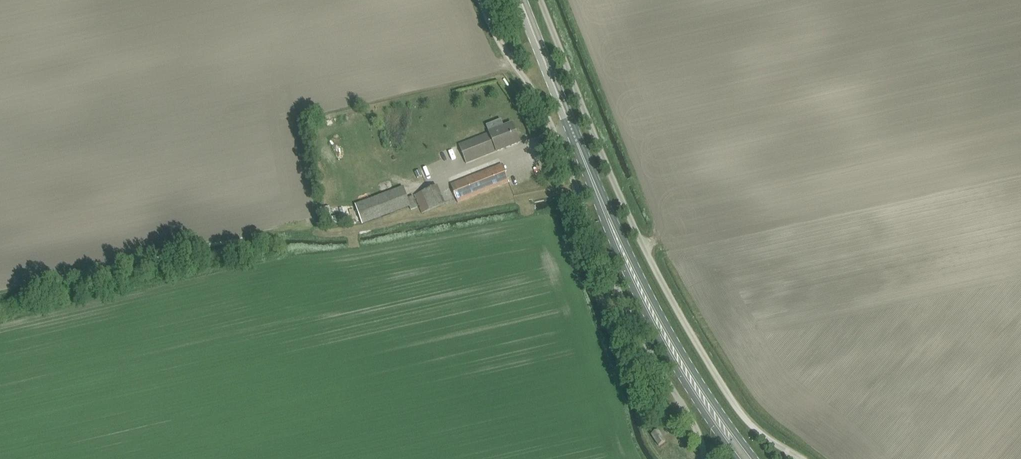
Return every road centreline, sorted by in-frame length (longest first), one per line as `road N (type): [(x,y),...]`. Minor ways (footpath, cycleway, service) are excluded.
road 1 (unclassified): [(803,458),(739,411),(679,316),(541,0)]
road 2 (unclassified): [(480,0),(510,63),(549,117),(608,270),(696,430),(704,458)]
road 3 (primary): [(718,417),(610,225),(521,0)]

